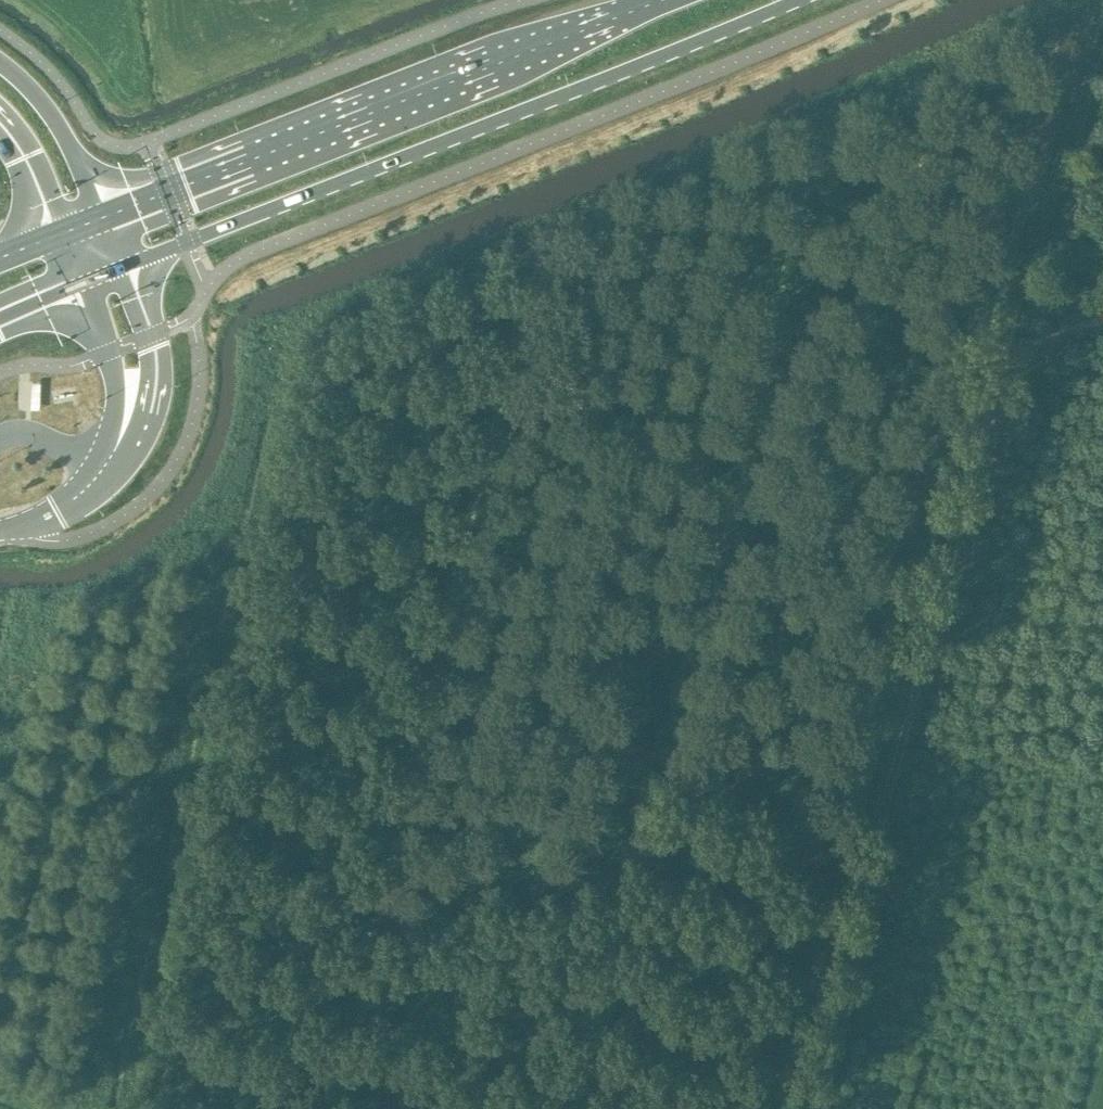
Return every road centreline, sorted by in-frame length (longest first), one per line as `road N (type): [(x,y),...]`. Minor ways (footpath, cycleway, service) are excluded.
road 1 (primary): [(128,264),(796,0)]
road 2 (primary): [(654,0),(102,215)]
road 3 (tertiary): [(108,462),(155,401),(153,335),(128,264)]
road 4 (tertiary): [(76,284),(109,352),(119,401),(108,462)]
road 5 (tertiary): [(102,215),(44,101),(0,63)]
road 6 (tertiary): [(0,126),(26,158),(54,235)]

